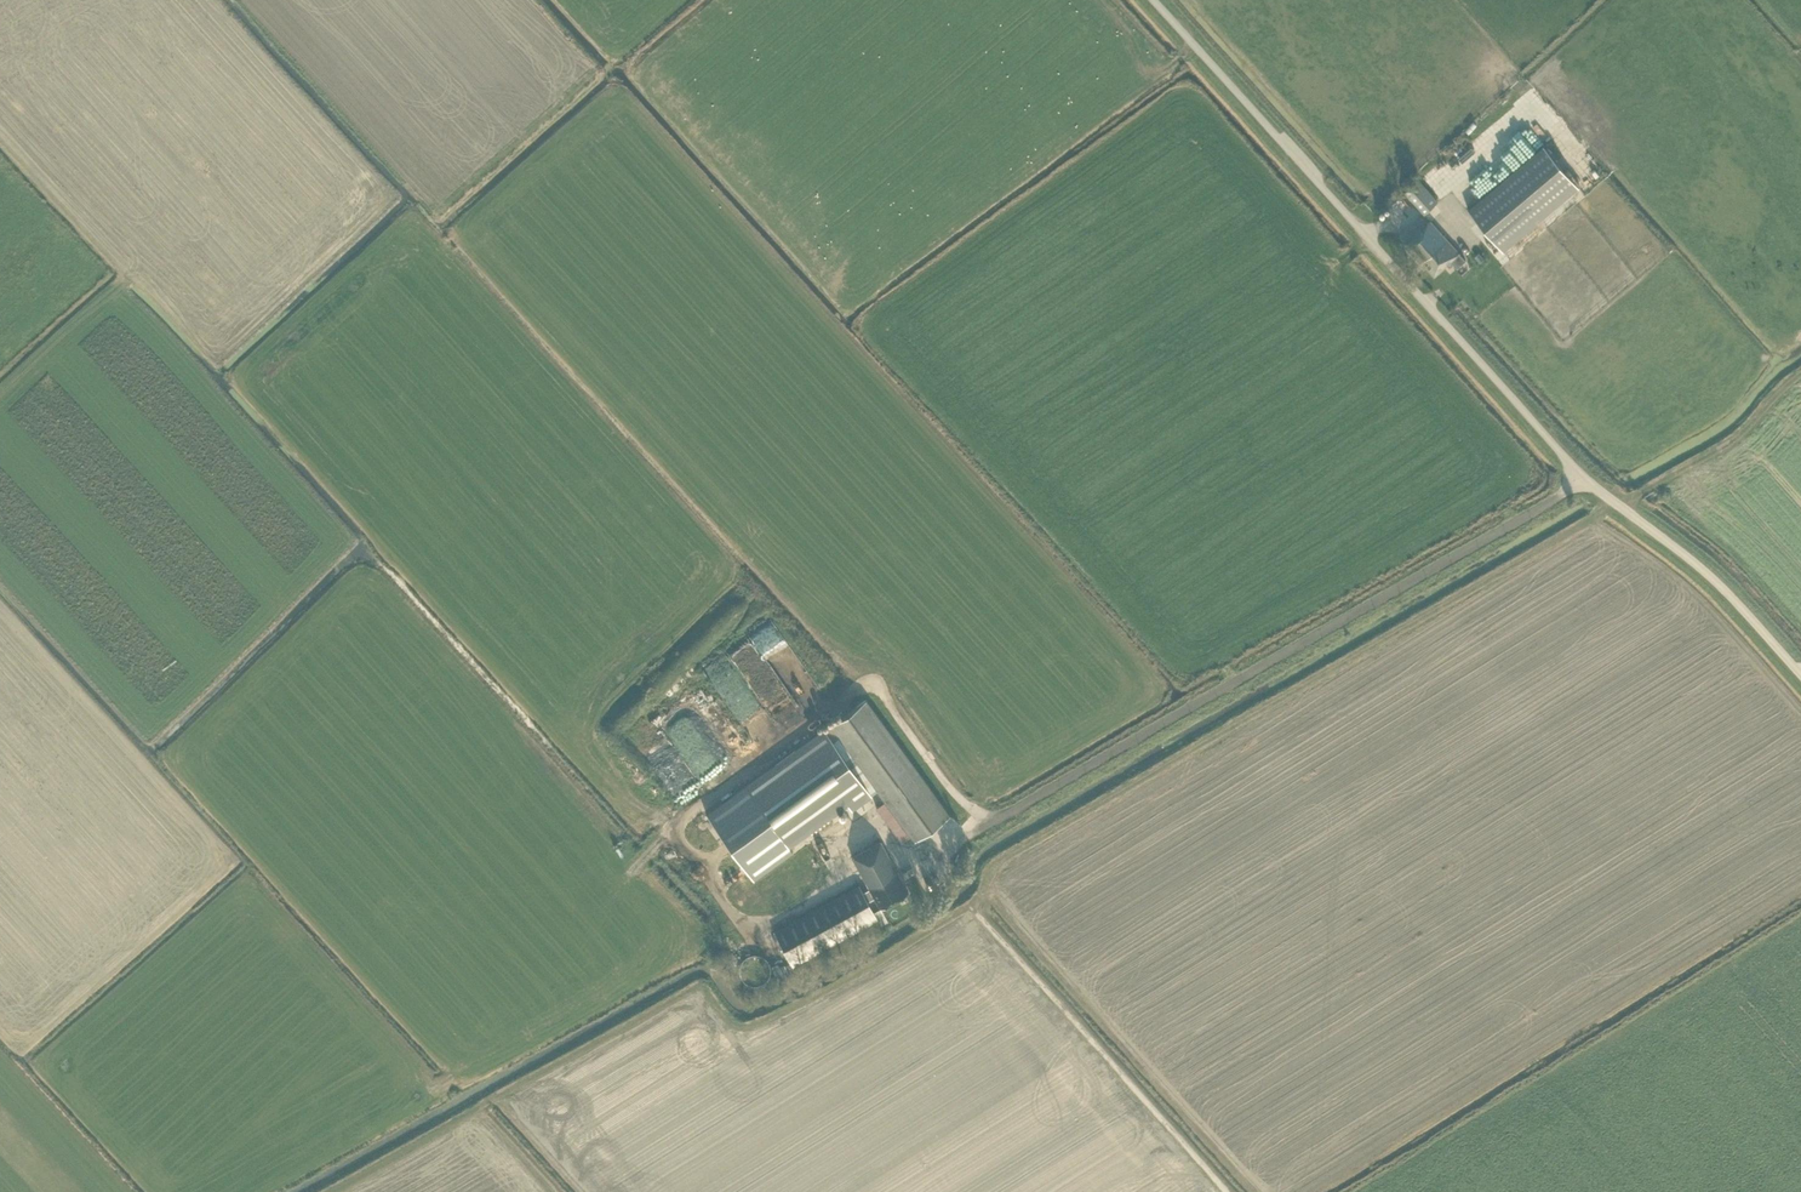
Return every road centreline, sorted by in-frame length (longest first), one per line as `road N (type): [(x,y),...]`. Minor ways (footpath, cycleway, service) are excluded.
road 1 (unclassified): [(1800,673),(1716,580),(1563,456),(1154,0)]
road 2 (unclassified): [(968,903),(1228,1191)]

